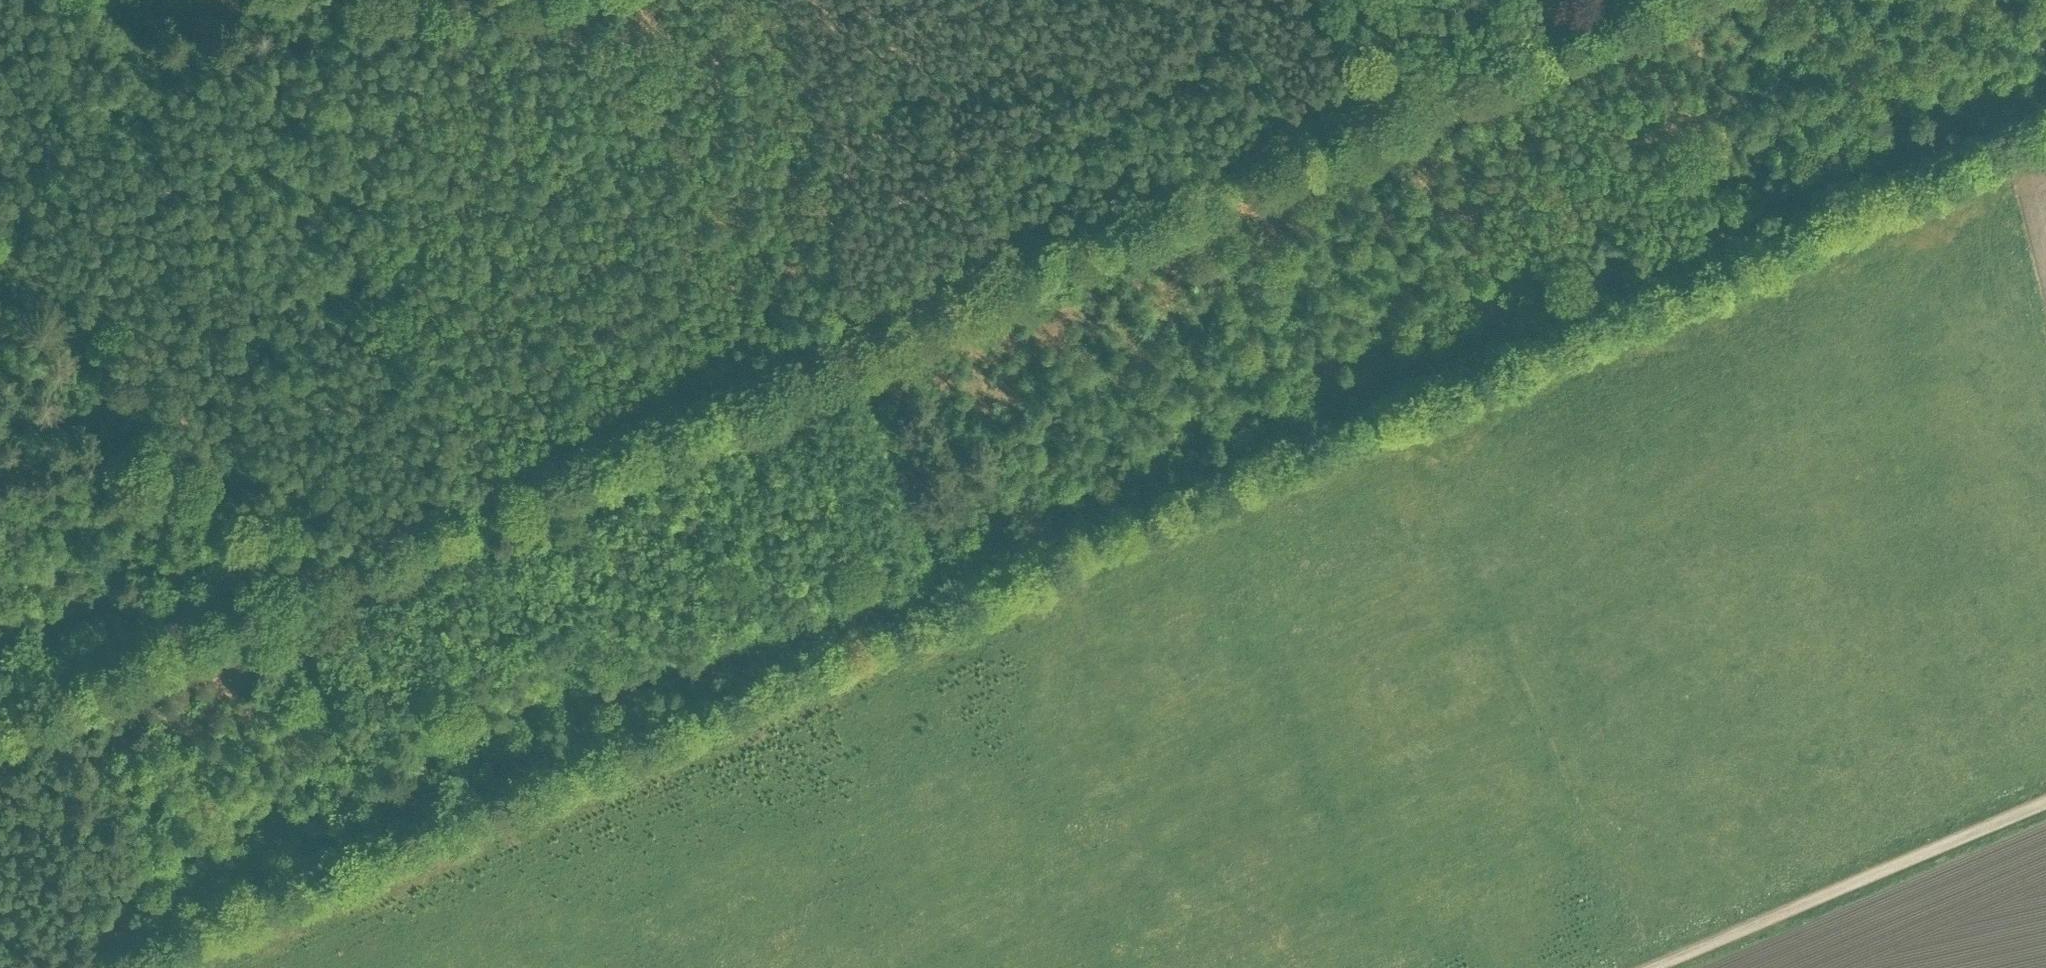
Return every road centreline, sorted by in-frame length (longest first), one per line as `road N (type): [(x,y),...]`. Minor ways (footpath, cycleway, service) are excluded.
road 1 (track): [(862,333),(257,592)]
road 2 (track): [(1259,158),(862,333)]
road 3 (track): [(257,592),(0,248)]
road 4 (track): [(1619,0),(1259,158)]
road 5 (track): [(0,706),(257,592)]
road 6 (track): [(378,834),(257,592)]

